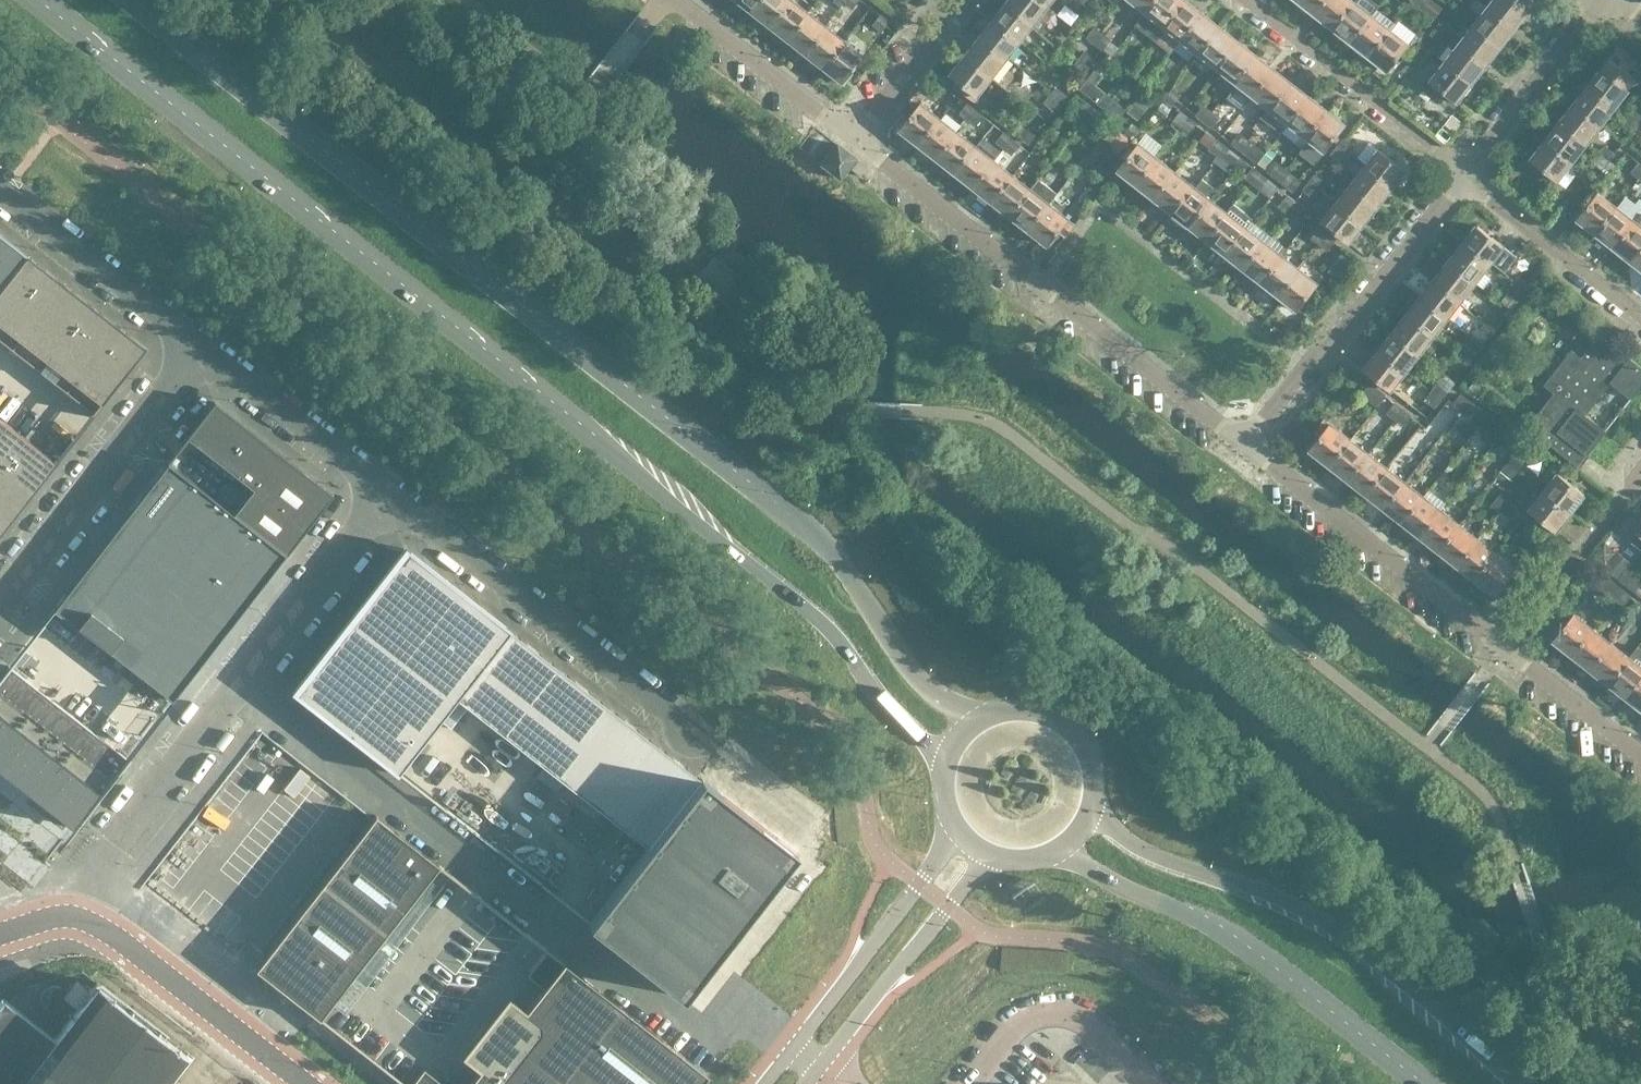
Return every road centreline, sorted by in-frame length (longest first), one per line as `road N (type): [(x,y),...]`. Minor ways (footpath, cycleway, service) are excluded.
road 1 (secondary): [(39,0),(594,434),(820,622),(886,706),(944,763)]
road 2 (secondary): [(986,713),(923,681),(826,548),(789,513),(133,0)]
road 3 (unclassified): [(241,698),(746,1083)]
road 4 (secondary): [(1523,1083),(1321,917),(1138,847),(1095,810)]
road 5 (residential): [(1248,451),(858,134)]
road 6 (unclassified): [(241,698),(384,511),(384,481),(205,346)]
road 7 (secondary): [(1062,851),(1120,885),(1217,923),(1425,1083)]
road 8 (residential): [(1248,451),(1463,175)]
road 9 (unclassified): [(0,606),(205,346)]
road 10 (residential): [(1504,654),(1248,451)]
road 11 (residential): [(1236,0),(1463,175)]
road 12 (unclassified): [(299,1083),(123,945),(69,921)]
road 13 (unclassified): [(69,921),(241,698)]
road 14 (unclassified): [(824,1072),(989,856)]
road 15 (unclassified): [(957,831),(793,1046)]
road 16 (unclassified): [(0,180),(205,346)]
road 17 (residential): [(1640,320),(1463,175)]
road 18 (residential): [(858,134),(832,122),(679,0)]
road 19 (residential): [(1504,654),(1640,477)]
road 20 (residential): [(1463,175),(1599,0)]
road 21 (secondary): [(1095,810),(1097,764),(1073,725),(1031,706),(986,713)]
road 22 (residential): [(1640,760),(1504,654)]
road 23 (residential): [(858,134),(962,0)]

